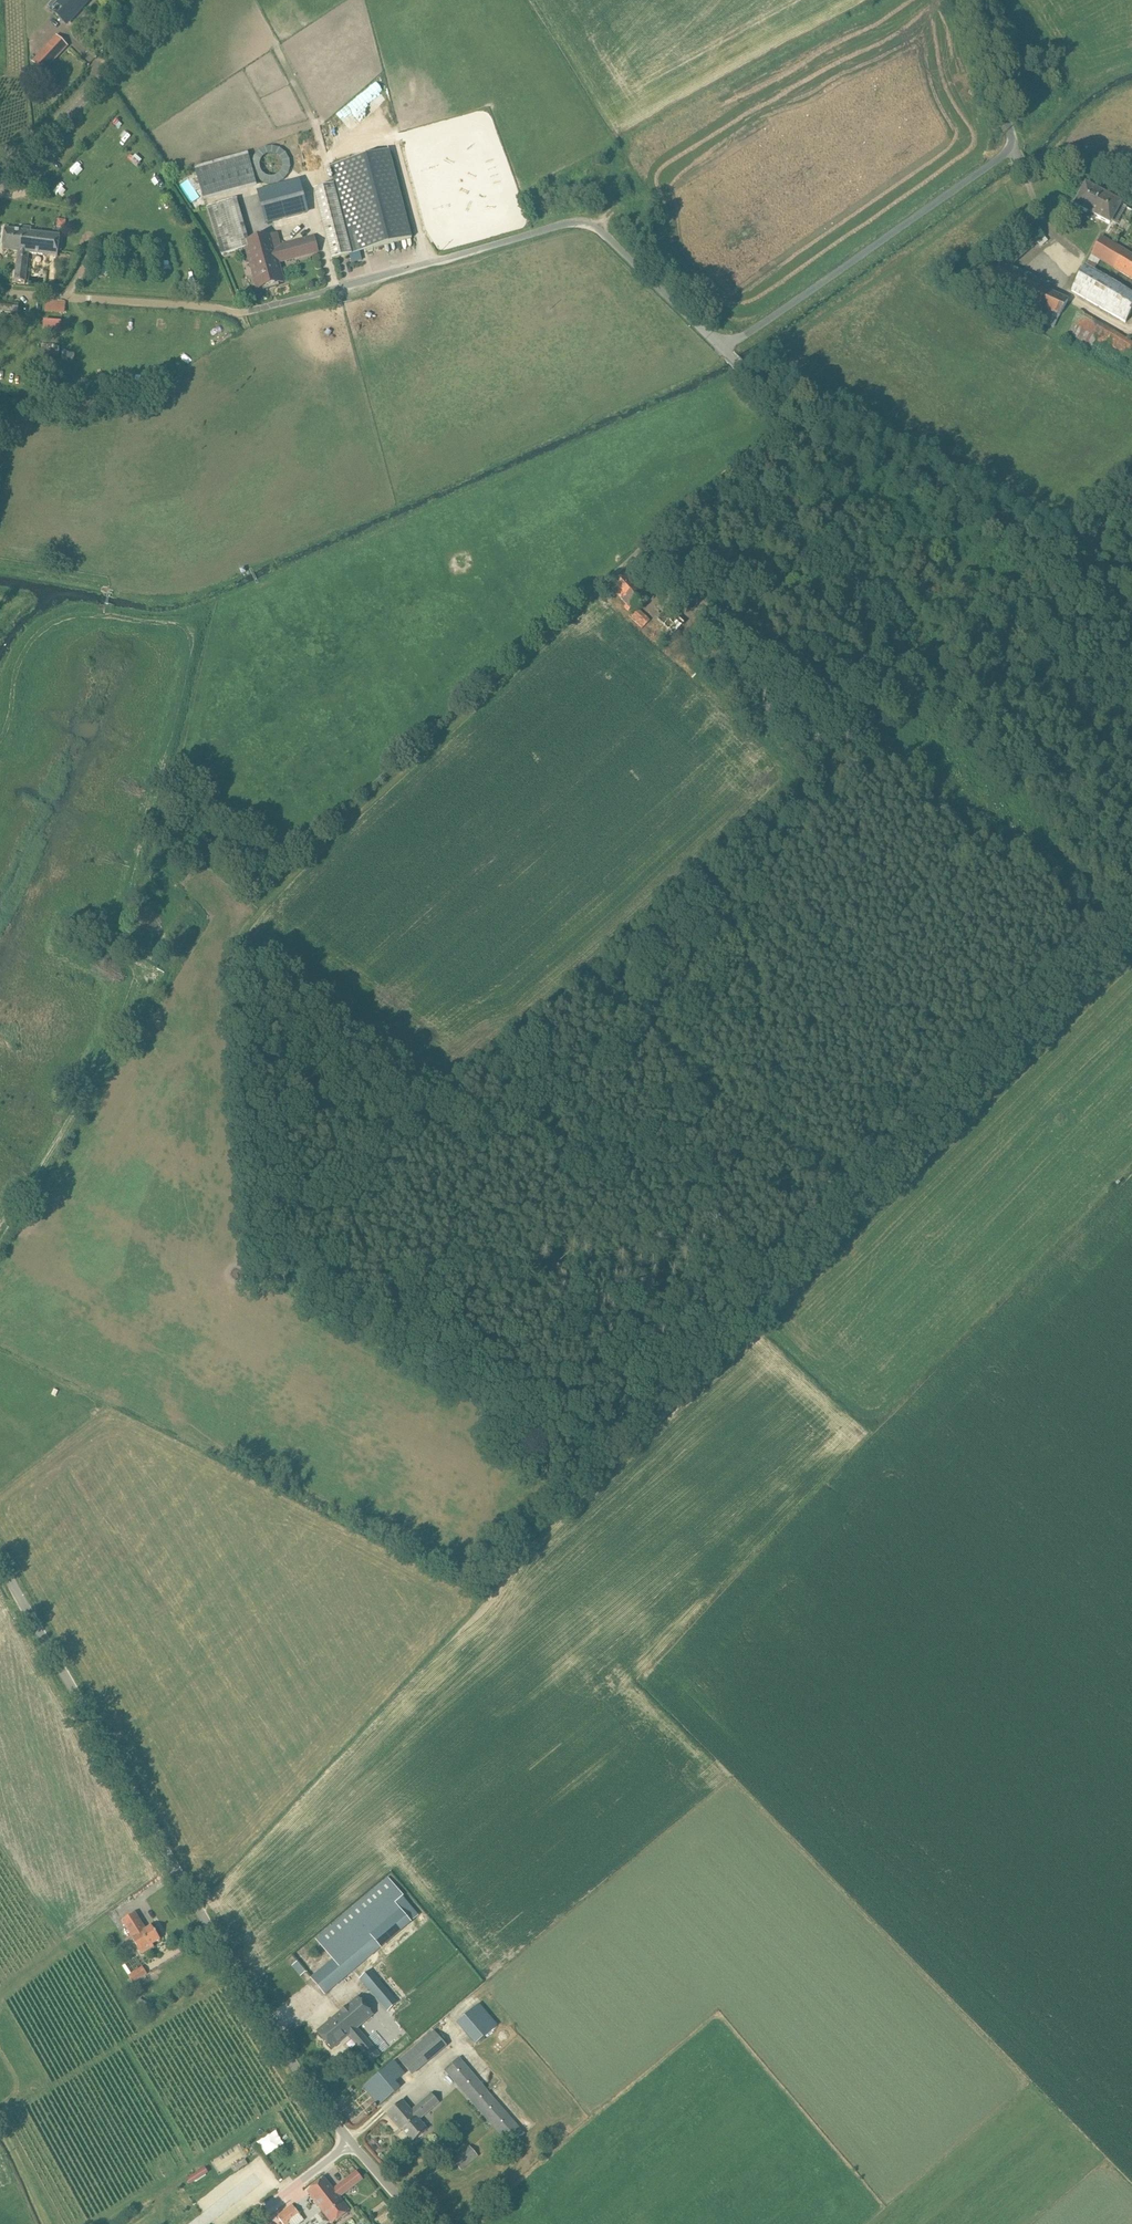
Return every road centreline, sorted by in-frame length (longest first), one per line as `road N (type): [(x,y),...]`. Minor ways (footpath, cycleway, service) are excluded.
road 1 (unclassified): [(724,348),(588,220),(563,216),(246,312),(0,293)]
road 2 (unclassified): [(352,2144),(212,1937),(0,1565)]
road 3 (track): [(784,410),(294,858)]
road 4 (unclassified): [(980,0),(1018,145),(724,348)]
road 5 (unclassified): [(1131,492),(1068,552),(784,410),(724,348)]
road 6 (unclassified): [(0,186),(178,0)]
road 7 (unclassified): [(249,2223),(352,2144)]

